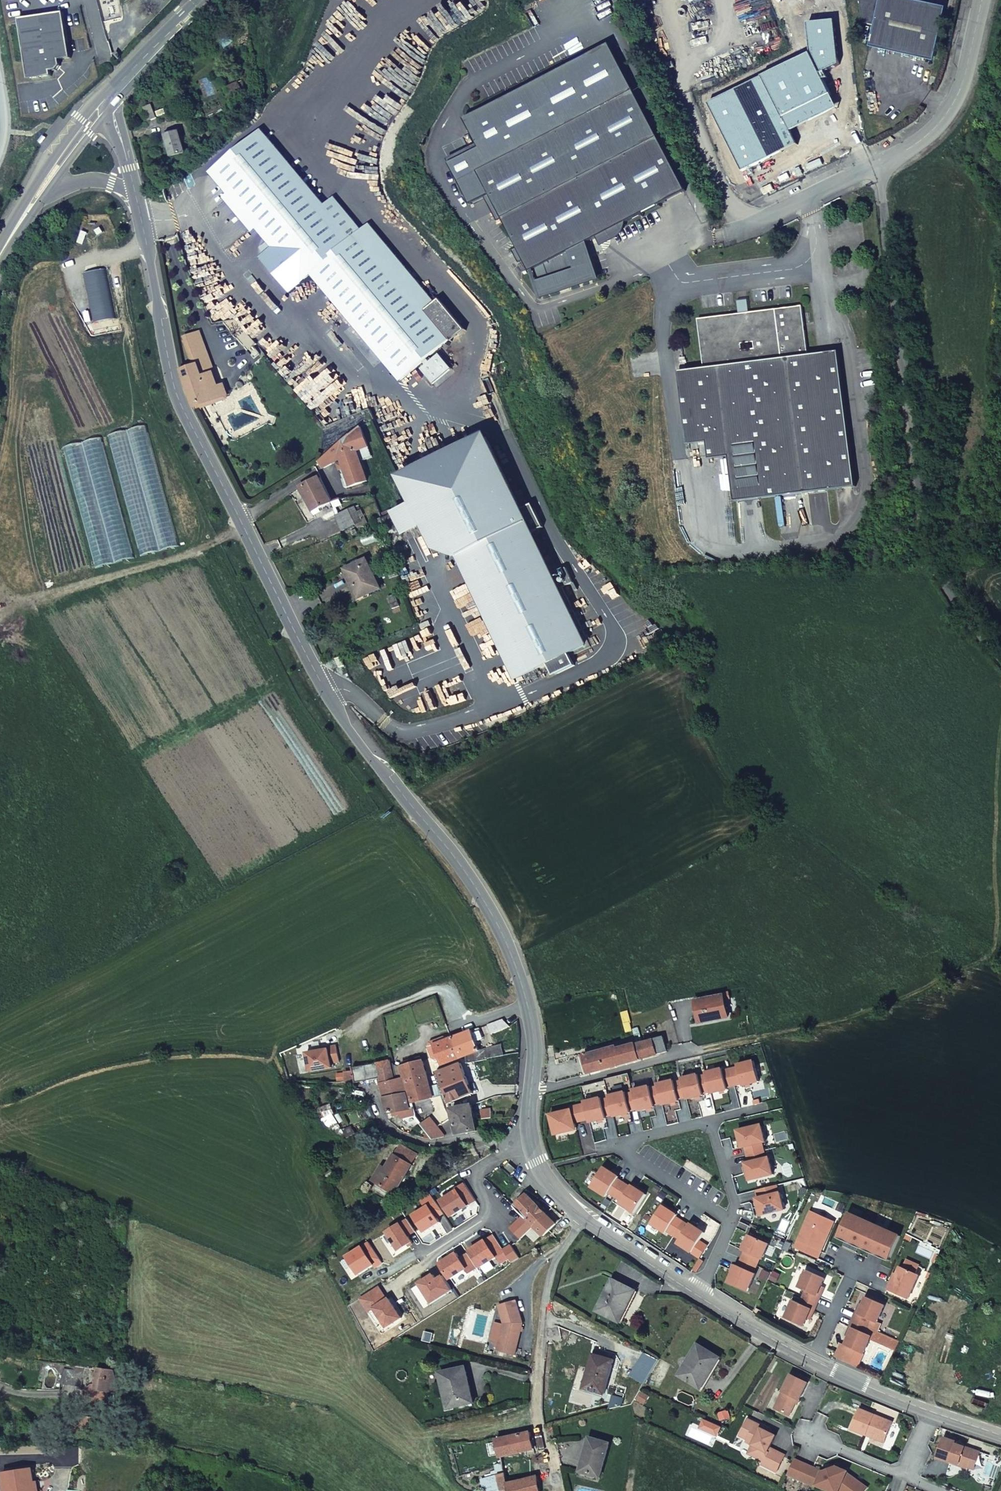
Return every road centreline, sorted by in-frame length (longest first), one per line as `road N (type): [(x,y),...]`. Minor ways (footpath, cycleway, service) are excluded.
road 1 (tertiary): [(137,198),(179,399),(337,706),(486,914),(529,1004)]
road 2 (unclassified): [(1000,660),(935,559),(877,164)]
road 3 (track): [(0,1108),(159,1056),(270,1059),(288,1084),(358,1086)]
road 4 (track): [(699,1051),(904,1005),(1000,956)]
road 5 (track): [(0,1456),(143,1450),(240,1460),(302,1490)]
road 6 (track): [(1000,908),(983,776),(1000,671)]
road 7 (residential): [(539,1425),(547,1291),(582,1219)]
road 8 (unclassified): [(877,164),(952,110),(979,0)]
road 9 (residential): [(358,1086),(406,1136),(531,1148)]
road 10 (residential): [(710,1121),(735,1207),(697,1294)]
road 11 (residential): [(531,1091),(699,1051)]
road 12 (unclassified): [(720,235),(877,164)]
road 13 (secondary): [(208,0),(109,99)]
road 14 (tertiary): [(582,1219),(697,1294)]
road 15 (tertiary): [(810,1358),(932,1412)]
road 16 (tertiary): [(697,1294),(810,1358)]
road 17 (secondary): [(109,99),(37,197)]

